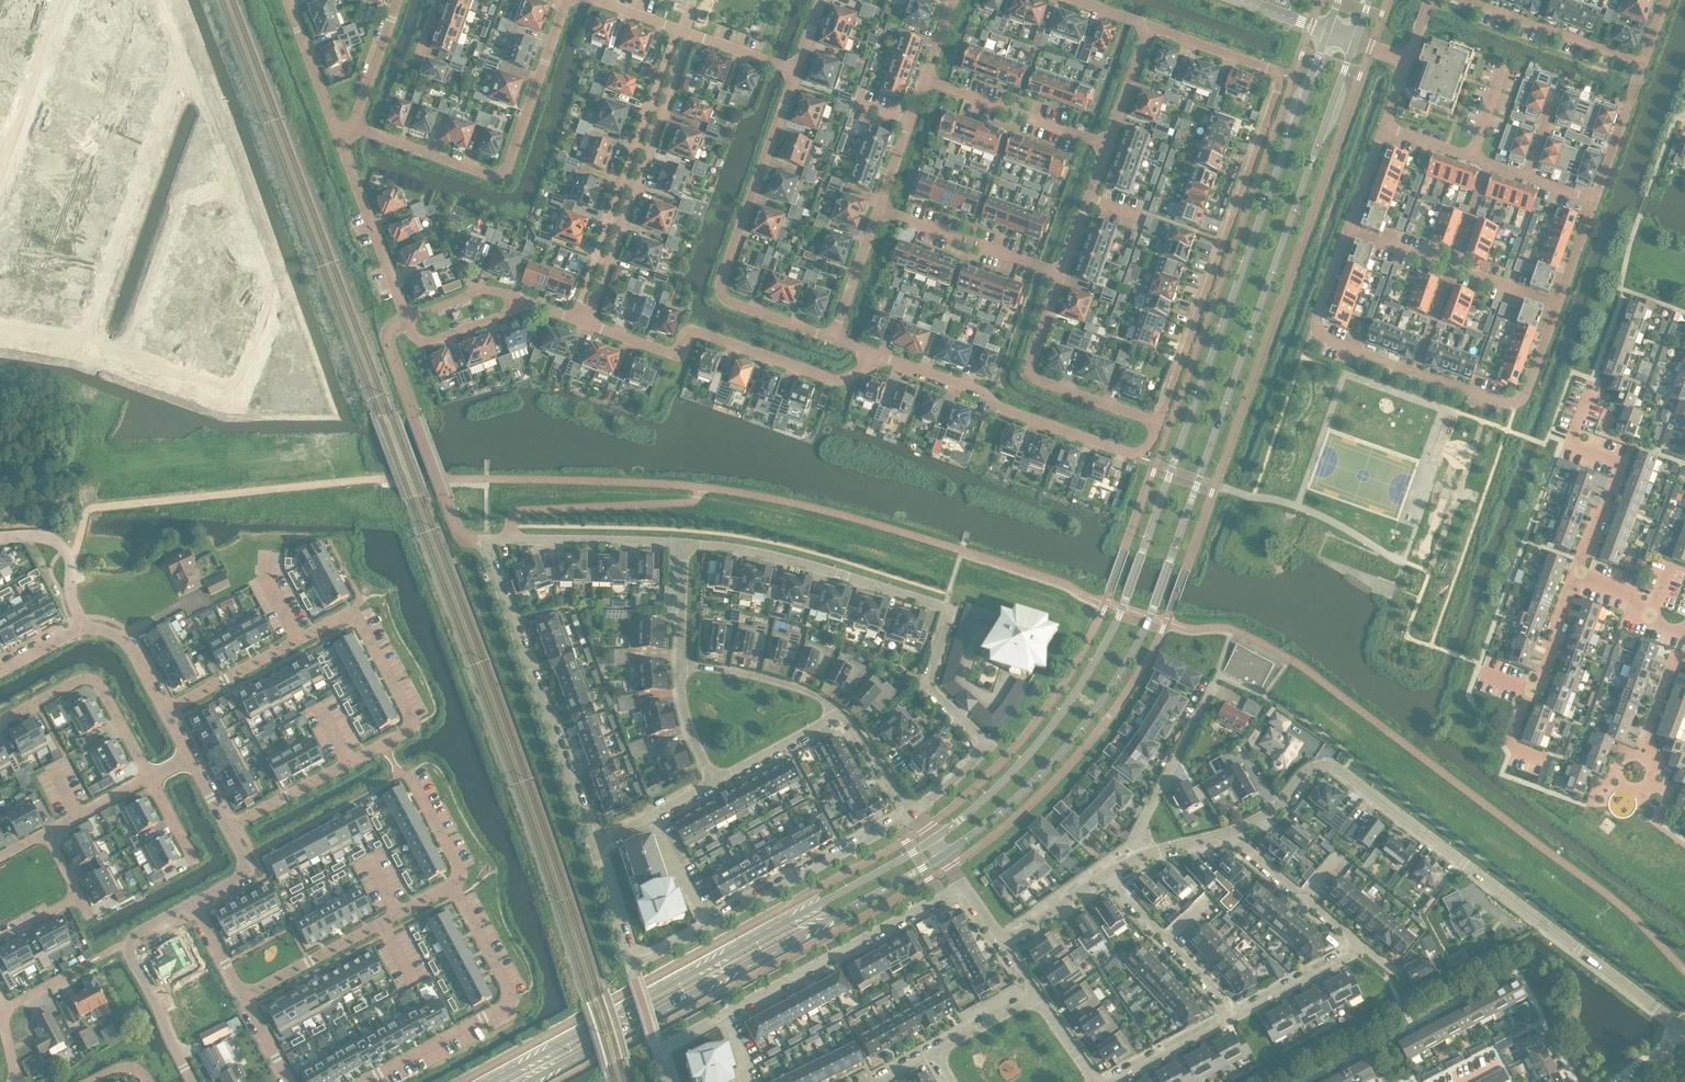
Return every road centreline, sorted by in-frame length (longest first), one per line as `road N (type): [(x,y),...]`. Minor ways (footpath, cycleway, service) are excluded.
road 1 (secondary): [(942,856),(1039,779),(1137,646),(1354,40)]
road 2 (secondary): [(1327,31),(1123,608),(1064,712),(1023,762),(933,841)]
road 3 (residential): [(1684,1034),(1333,767),(1313,768),(1271,812),(1229,833)]
road 4 (residential): [(227,828),(407,730),(412,719),(359,620),(346,615),(165,712)]
road 5 (residential): [(915,812),(990,748),(928,685),(951,610),(764,554),(685,545)]
road 6 (residential): [(187,61),(280,299),(244,400),(84,346)]
road 7 (residential): [(685,545),(487,540),(594,846)]
road 8 (secondary): [(933,841),(496,1081)]
road 9 (secondary): [(533,1081),(942,856)]
road 10 (residential): [(594,846),(632,968),(915,812)]
road 11 (residential): [(962,886),(659,1052),(668,1081)]
road 12 (residential): [(1282,73),(1160,424)]
road 13 (residential): [(833,339),(716,298),(795,71)]
road 14 (residential): [(352,126),(500,173),(567,0)]
road 15 (residential): [(1416,372),(1508,404),(1526,397),(1594,200)]
road 16 (residential): [(1385,126),(1315,330),(1416,372)]
road 17 (residential): [(586,323),(675,353),(692,331),(845,380),(874,354)]
road 18 (residential): [(874,354),(1130,453),(1149,445),(1160,424)]
road 19 (residential): [(689,33),(586,323)]
road 20 (residential): [(84,346),(187,61)]
road 21 (residential): [(365,1081),(514,1001),(452,887)]
road 22 (residential): [(1160,424),(1031,376),(1060,274)]
road 23 (residential): [(452,887),(244,996)]
road 24 (residential): [(191,1081),(128,952),(134,935),(193,903)]
road 25 (residential): [(1576,574),(1618,459),(1570,442),(1589,393)]
road 26 (residential): [(0,723),(87,676),(97,678),(151,779)]
road 27 (residential): [(0,199),(65,0)]
road 28 (residential): [(1145,855),(1140,829),(1219,675)]
road 29 (residential): [(336,133),(406,319)]
road 30 (residential): [(1237,1014),(1106,871)]
road 31 (residential): [(1656,824),(1669,790),(1646,738),(1684,650)]
road 32 (residential): [(1467,0),(1643,62)]
road 33 (residential): [(1229,833),(1364,947)]
road 34 (residential): [(841,714),(763,677),(680,664)]
road 35 (residential): [(47,834),(76,898),(0,939)]
road 36 (residential): [(0,539),(52,541),(71,556),(83,629)]
road 37 (residential): [(1594,200),(1643,62)]
road 38 (residential): [(715,784),(841,714)]
road 39 (residential): [(1237,1014),(1364,947)]
road 40 (residential): [(1111,1081),(1237,1014)]
road 41 (residential): [(406,319),(413,335),(430,342),(529,303)]
road 42 (residential): [(287,0),(336,133)]
road 43 (residential): [(1282,73),(1151,27)]
road 44 (residential): [(1060,274),(1106,144)]
road 45 (residential): [(879,210),(833,339)]
road 46 (residential): [(594,846),(715,784)]
road 47 (residential): [(352,126),(398,0)]
road 48 (residential): [(1528,690),(1540,686),(1576,574)]
road 49 (residential): [(529,303),(487,290),(406,319)]
road 50 (residential): [(452,887),(457,866),(405,774)]
road 51 (residential): [(680,664),(687,724),(715,784)]
road 52 (residential): [(165,712),(130,646),(110,632),(83,629)]
road 53 (residential): [(1106,871),(1004,944)]
road 54 (residential): [(1106,144),(1151,27)]
road 55 (residential): [(1684,631),(1651,616),(1632,595),(1576,574)]
road 56 (residential): [(915,812),(841,714)]

